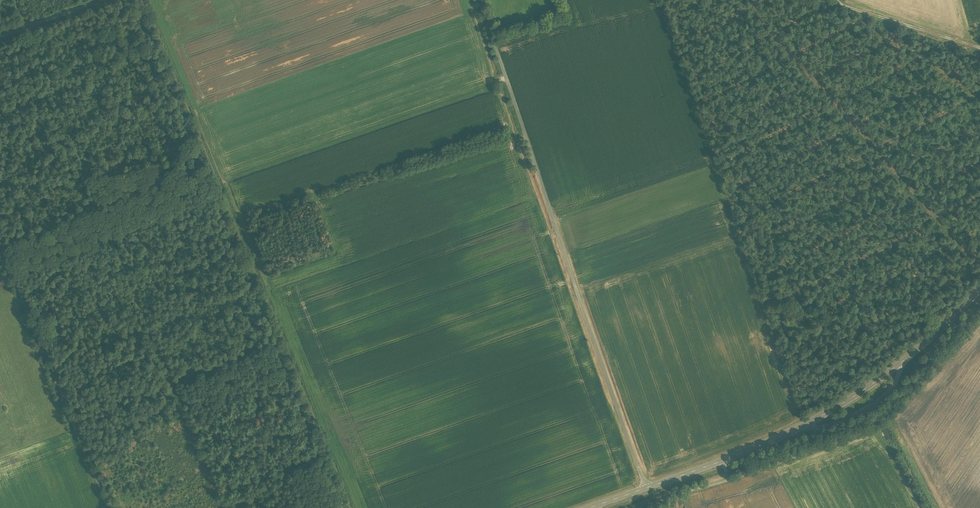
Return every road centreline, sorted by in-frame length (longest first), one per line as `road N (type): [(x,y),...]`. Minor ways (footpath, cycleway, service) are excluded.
road 1 (unclassified): [(480,0),(647,488)]
road 2 (secondary): [(979,288),(902,363),(826,414),(647,488)]
road 3 (unclassified): [(0,245),(108,507)]
road 4 (track): [(837,0),(979,44)]

